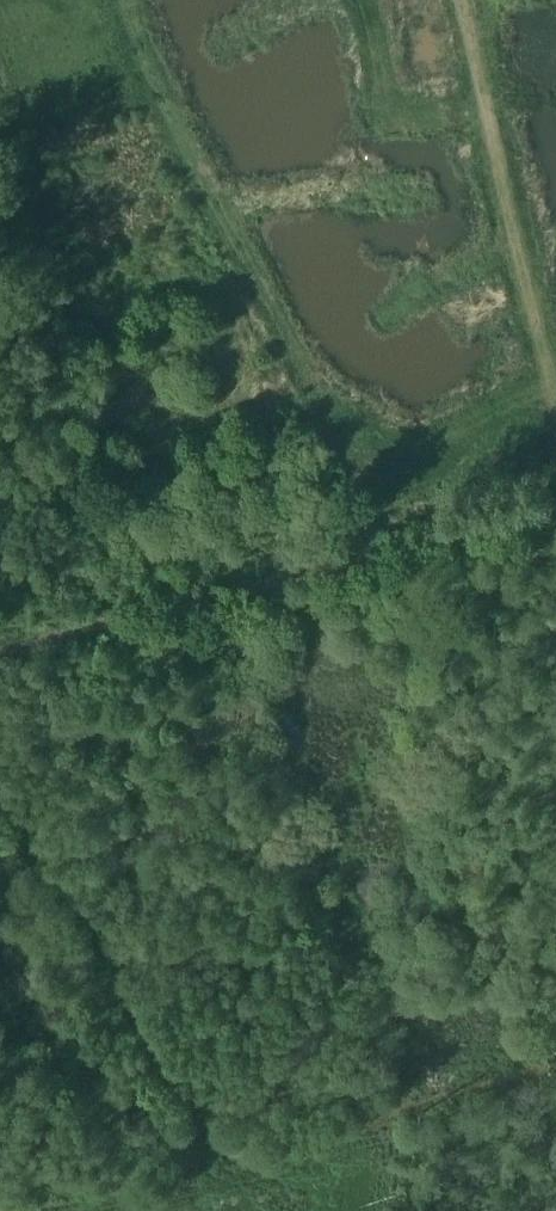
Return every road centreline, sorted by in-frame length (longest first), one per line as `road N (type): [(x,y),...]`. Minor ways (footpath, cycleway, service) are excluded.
road 1 (track): [(0,657),(555,510)]
road 2 (track): [(555,417),(460,0)]
road 3 (track): [(0,791),(209,1133)]

